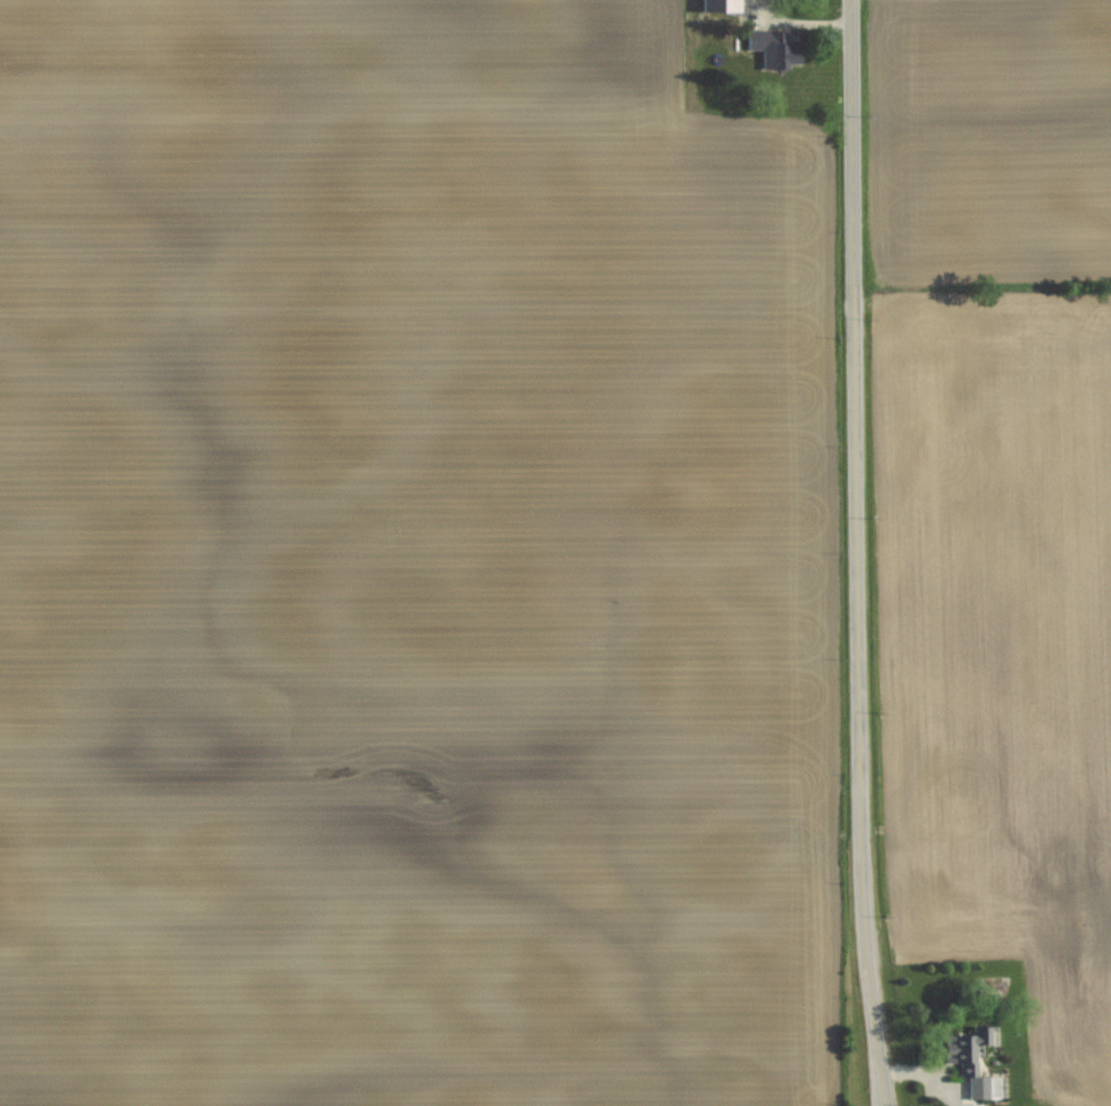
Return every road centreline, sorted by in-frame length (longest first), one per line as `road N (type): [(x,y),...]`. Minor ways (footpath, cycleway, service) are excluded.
road 1 (secondary): [(886,1105),(864,917),(852,0)]

